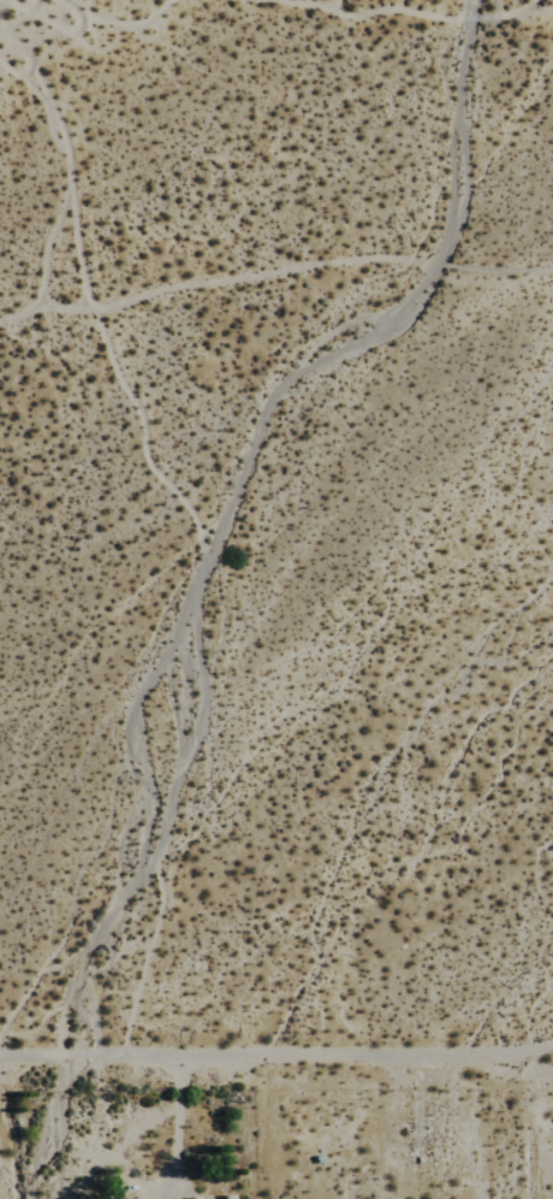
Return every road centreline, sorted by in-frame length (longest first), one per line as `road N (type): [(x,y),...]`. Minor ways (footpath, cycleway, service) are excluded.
road 1 (residential): [(0,1063),(552,1061)]

